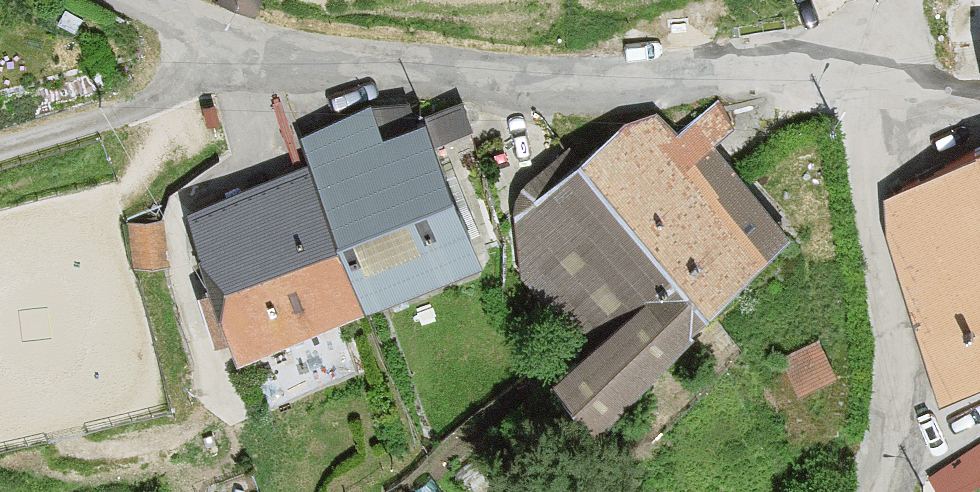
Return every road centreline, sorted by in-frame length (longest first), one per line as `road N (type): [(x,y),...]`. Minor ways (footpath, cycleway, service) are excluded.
road 1 (tertiary): [(266,52),(448,77),(869,87)]
road 2 (residential): [(876,491),(890,438),(892,348),(866,171),(869,87)]
road 3 (residential): [(266,52),(90,123),(0,146)]
road 4 (tertiary): [(149,0),(266,52)]

